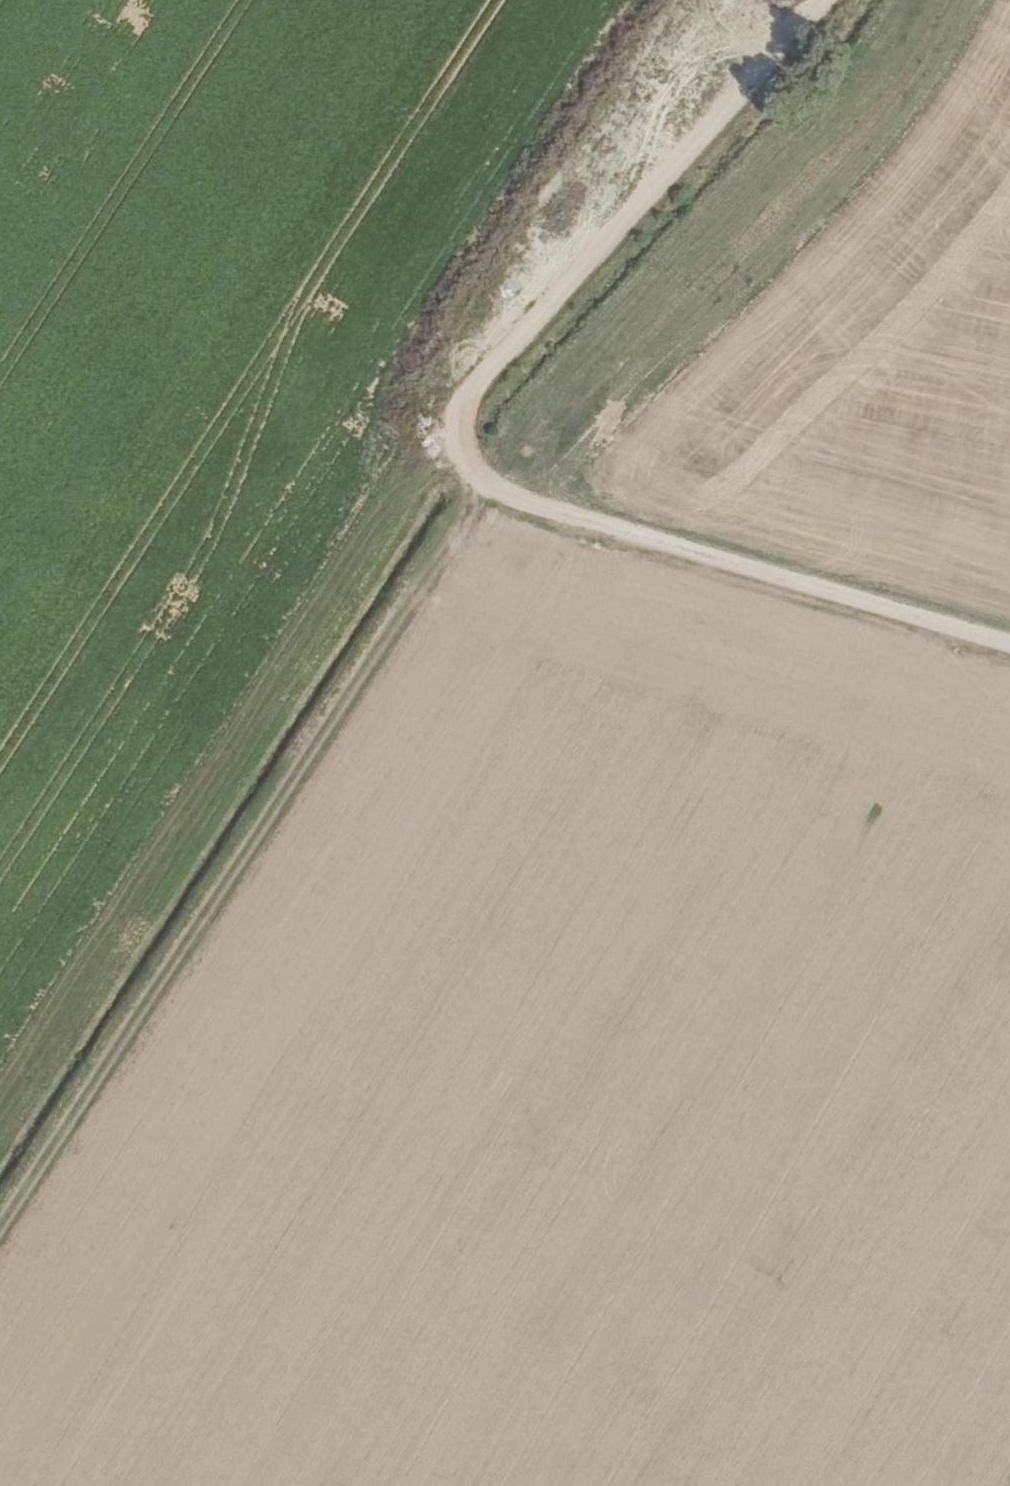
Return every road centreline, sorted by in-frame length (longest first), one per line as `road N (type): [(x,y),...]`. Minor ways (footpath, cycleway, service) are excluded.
road 1 (track): [(811,0),(626,228),(464,407),(454,436),(467,467),(505,499),(1009,651)]

